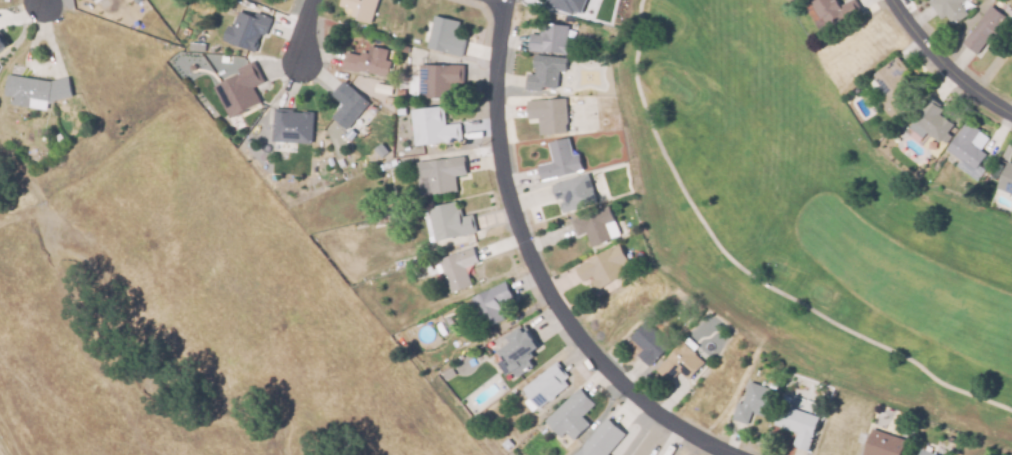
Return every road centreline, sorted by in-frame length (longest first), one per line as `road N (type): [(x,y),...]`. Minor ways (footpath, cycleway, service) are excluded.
road 1 (residential): [(504,0),(495,120),(502,173),(537,265),(596,353),(638,392),(743,454)]
road 2 (residential): [(1011,115),(934,57),(890,0)]

